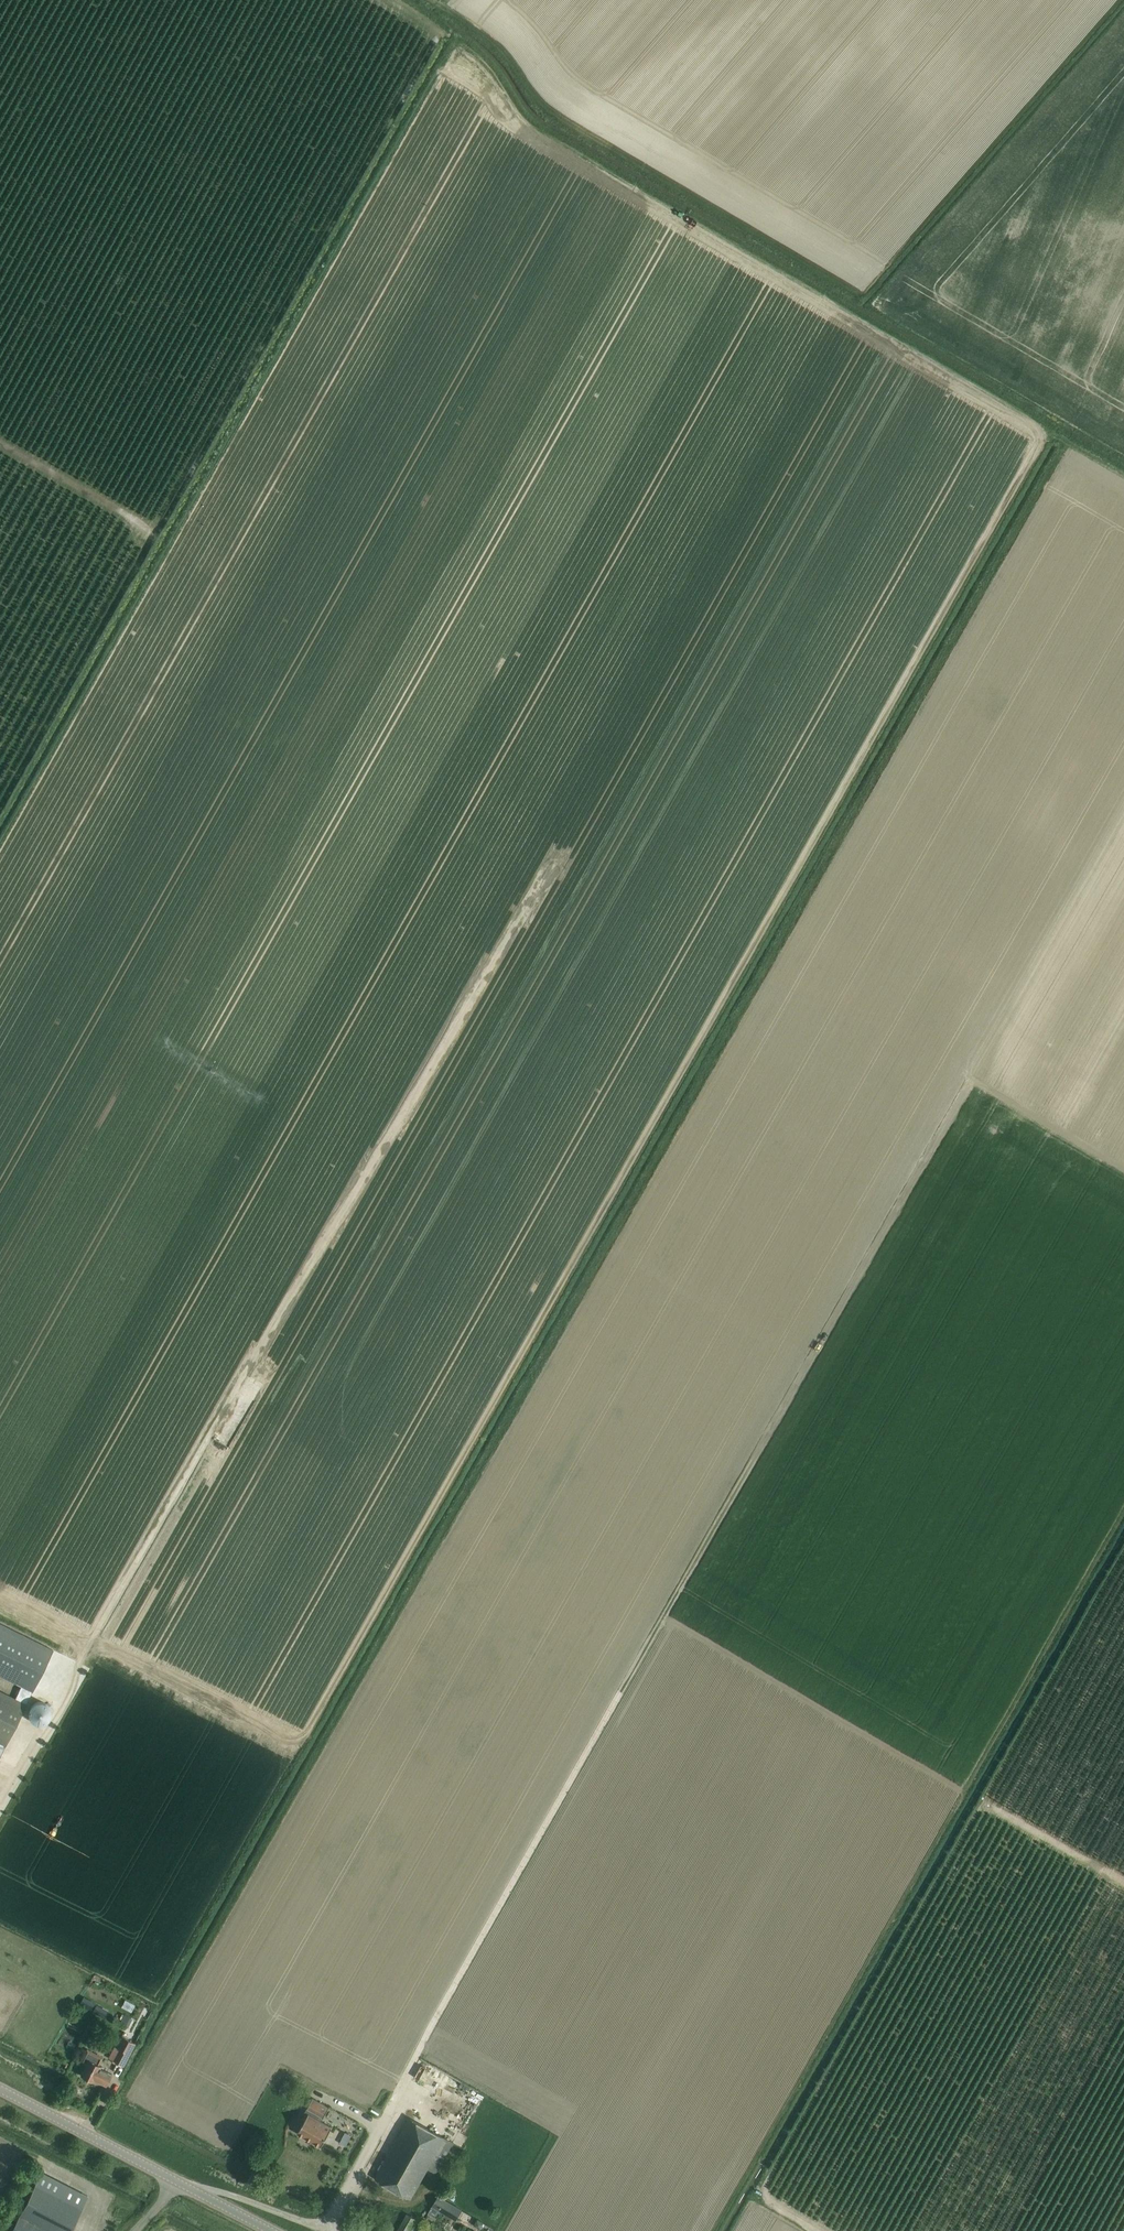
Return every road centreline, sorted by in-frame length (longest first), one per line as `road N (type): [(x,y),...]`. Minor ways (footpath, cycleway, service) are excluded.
road 1 (secondary): [(273,2230),(0,2090)]

